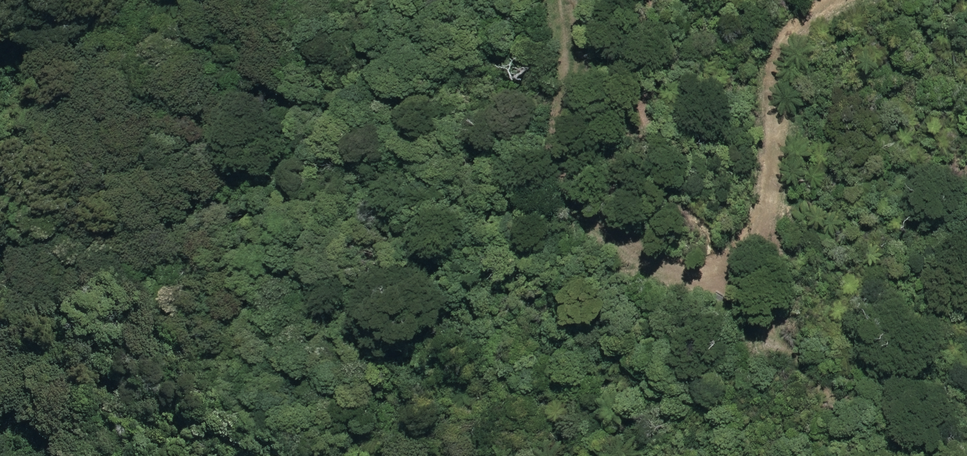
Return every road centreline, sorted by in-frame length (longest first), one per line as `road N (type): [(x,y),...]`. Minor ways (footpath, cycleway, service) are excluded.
road 1 (track): [(96,0),(113,95),(91,212),(81,394),(34,289),(0,253)]
road 2 (track): [(613,0),(652,131),(673,243),(831,393),(841,455)]
road 3 (track): [(615,280),(500,218),(461,122),(438,0)]

